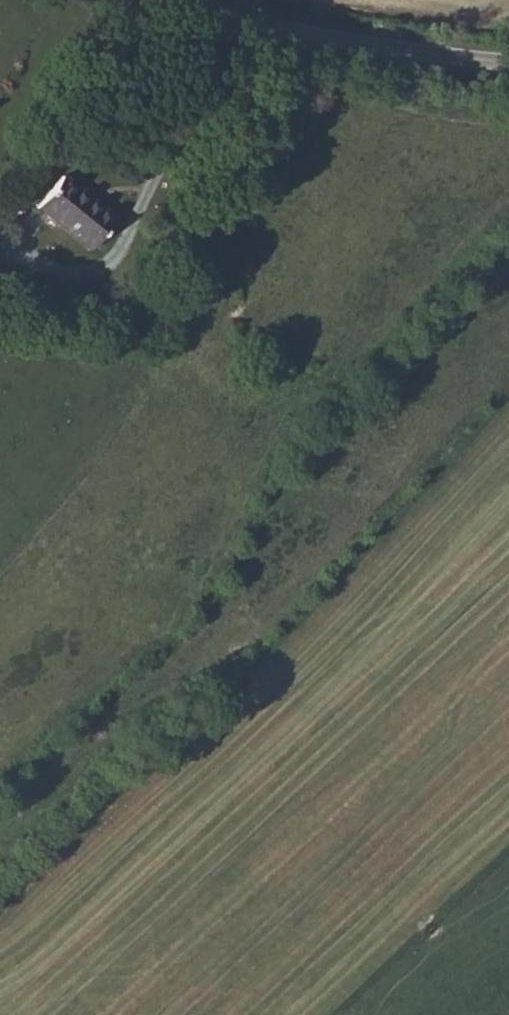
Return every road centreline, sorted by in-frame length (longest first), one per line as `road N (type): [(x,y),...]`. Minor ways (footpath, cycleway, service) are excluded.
road 1 (unclassified): [(172,0),(324,43),(508,69)]

